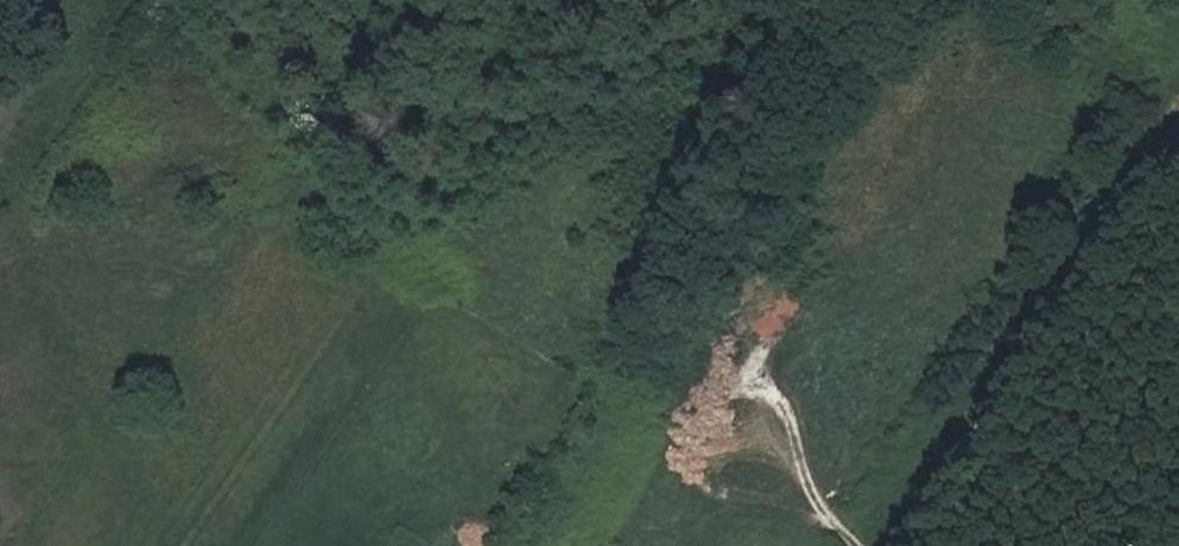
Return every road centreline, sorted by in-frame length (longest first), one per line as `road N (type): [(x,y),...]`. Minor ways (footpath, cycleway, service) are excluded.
road 1 (residential): [(906,545),(997,366),(1178,126)]

